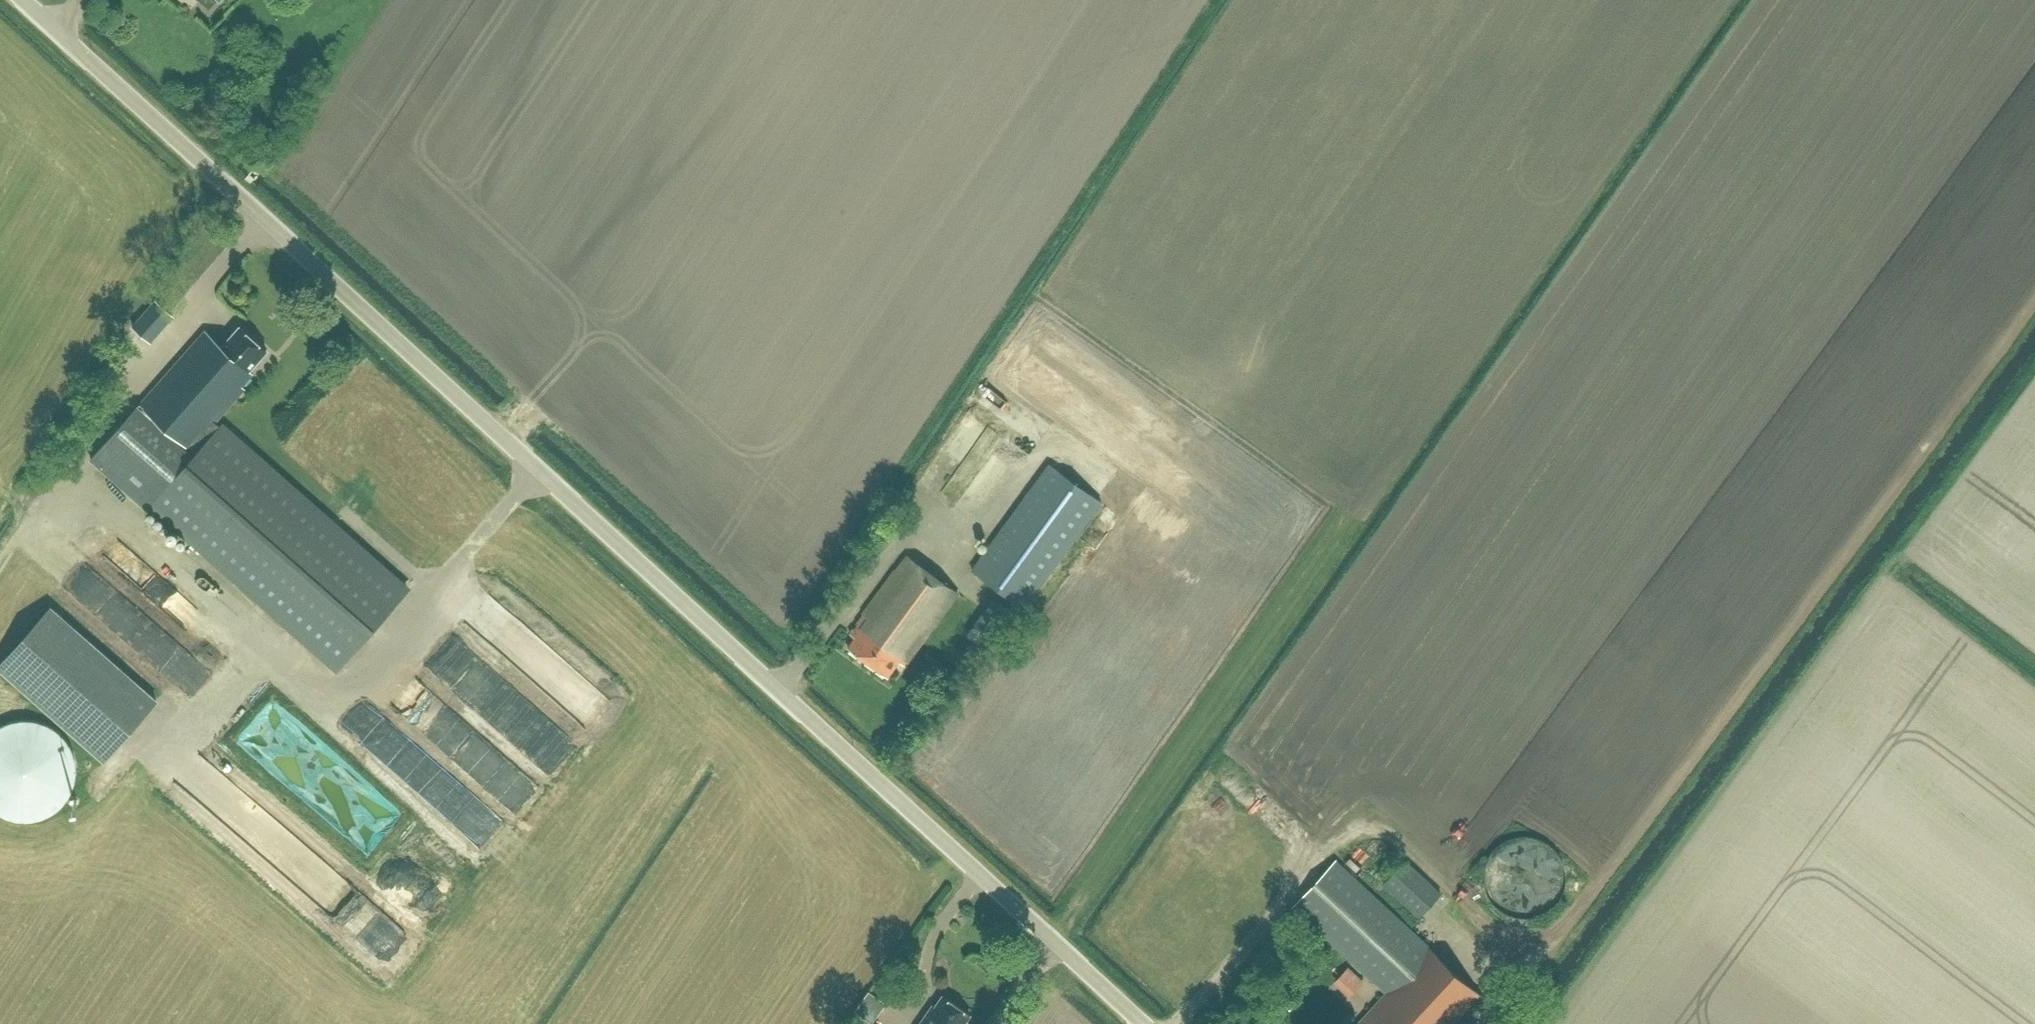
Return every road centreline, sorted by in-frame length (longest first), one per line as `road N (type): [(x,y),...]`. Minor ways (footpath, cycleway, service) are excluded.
road 1 (unclassified): [(1144,1023),(24,0)]

